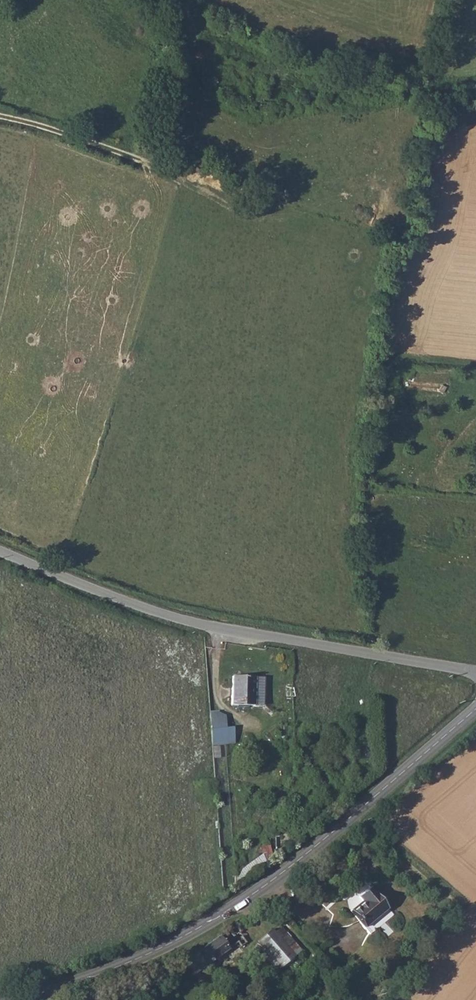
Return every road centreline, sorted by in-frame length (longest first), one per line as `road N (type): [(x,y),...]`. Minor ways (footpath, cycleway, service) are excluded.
road 1 (secondary): [(13,999),(138,957),(243,900),(475,707)]
road 2 (unclassified): [(475,674),(174,618),(0,551)]
road 3 (track): [(0,118),(143,161),(201,17)]

